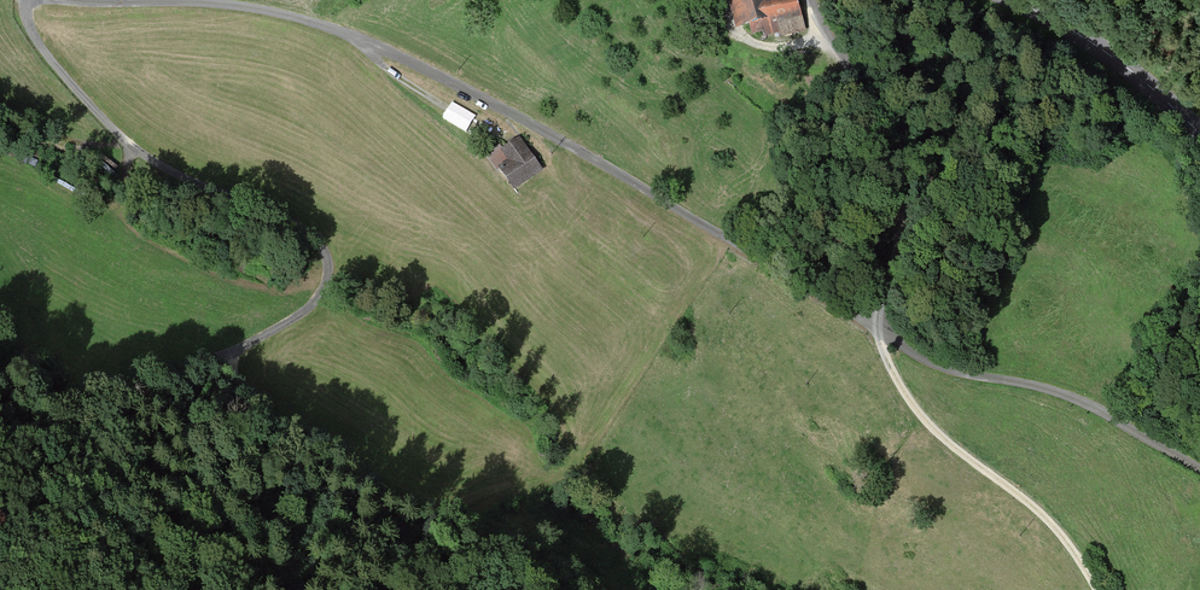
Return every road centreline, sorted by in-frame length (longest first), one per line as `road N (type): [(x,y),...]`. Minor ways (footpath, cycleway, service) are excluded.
road 1 (track): [(877,325),(445,77),(362,41),(303,19),(214,4),(70,0)]
road 2 (track): [(27,0),(33,42),(118,137),(170,174),(289,225),(317,248),(322,276),(318,295),(299,314),(221,356),(147,379),(62,382),(0,370)]
road 3 (track): [(597,589),(416,510),(263,413),(221,356)]
road 4 (track): [(1199,469),(1076,400),(931,365),(877,325)]
road 5 (track): [(808,0),(902,170),(906,217),(878,299),(877,325)]
road 6 (track): [(1095,589),(1044,519),(937,435),(907,400),(880,349),(877,325)]
road 7 (tertiary): [(1015,0),(1117,60),(1199,134)]
road 8 (track): [(489,134),(407,88),(362,41)]

